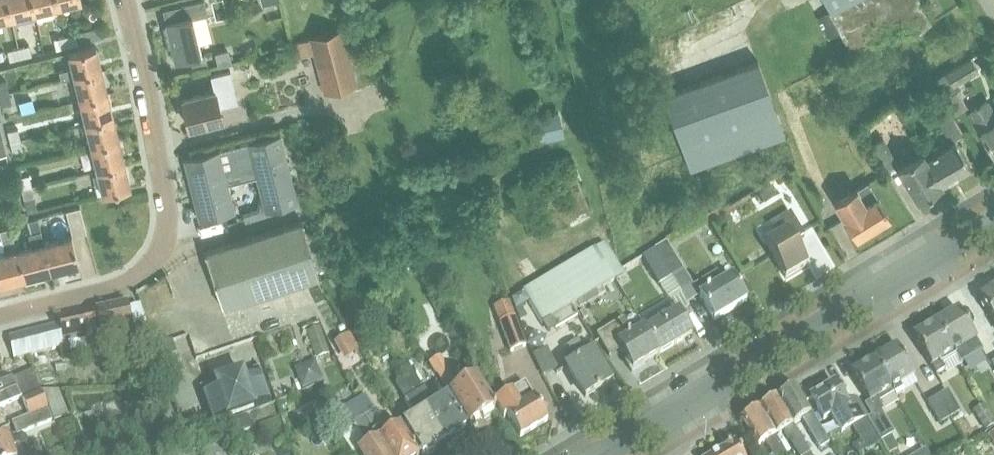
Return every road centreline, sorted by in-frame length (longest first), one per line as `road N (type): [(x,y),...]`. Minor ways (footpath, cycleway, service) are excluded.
road 1 (residential): [(604,454),(993,225)]
road 2 (residential): [(0,315),(132,277),(162,244),(167,216),(124,0)]

